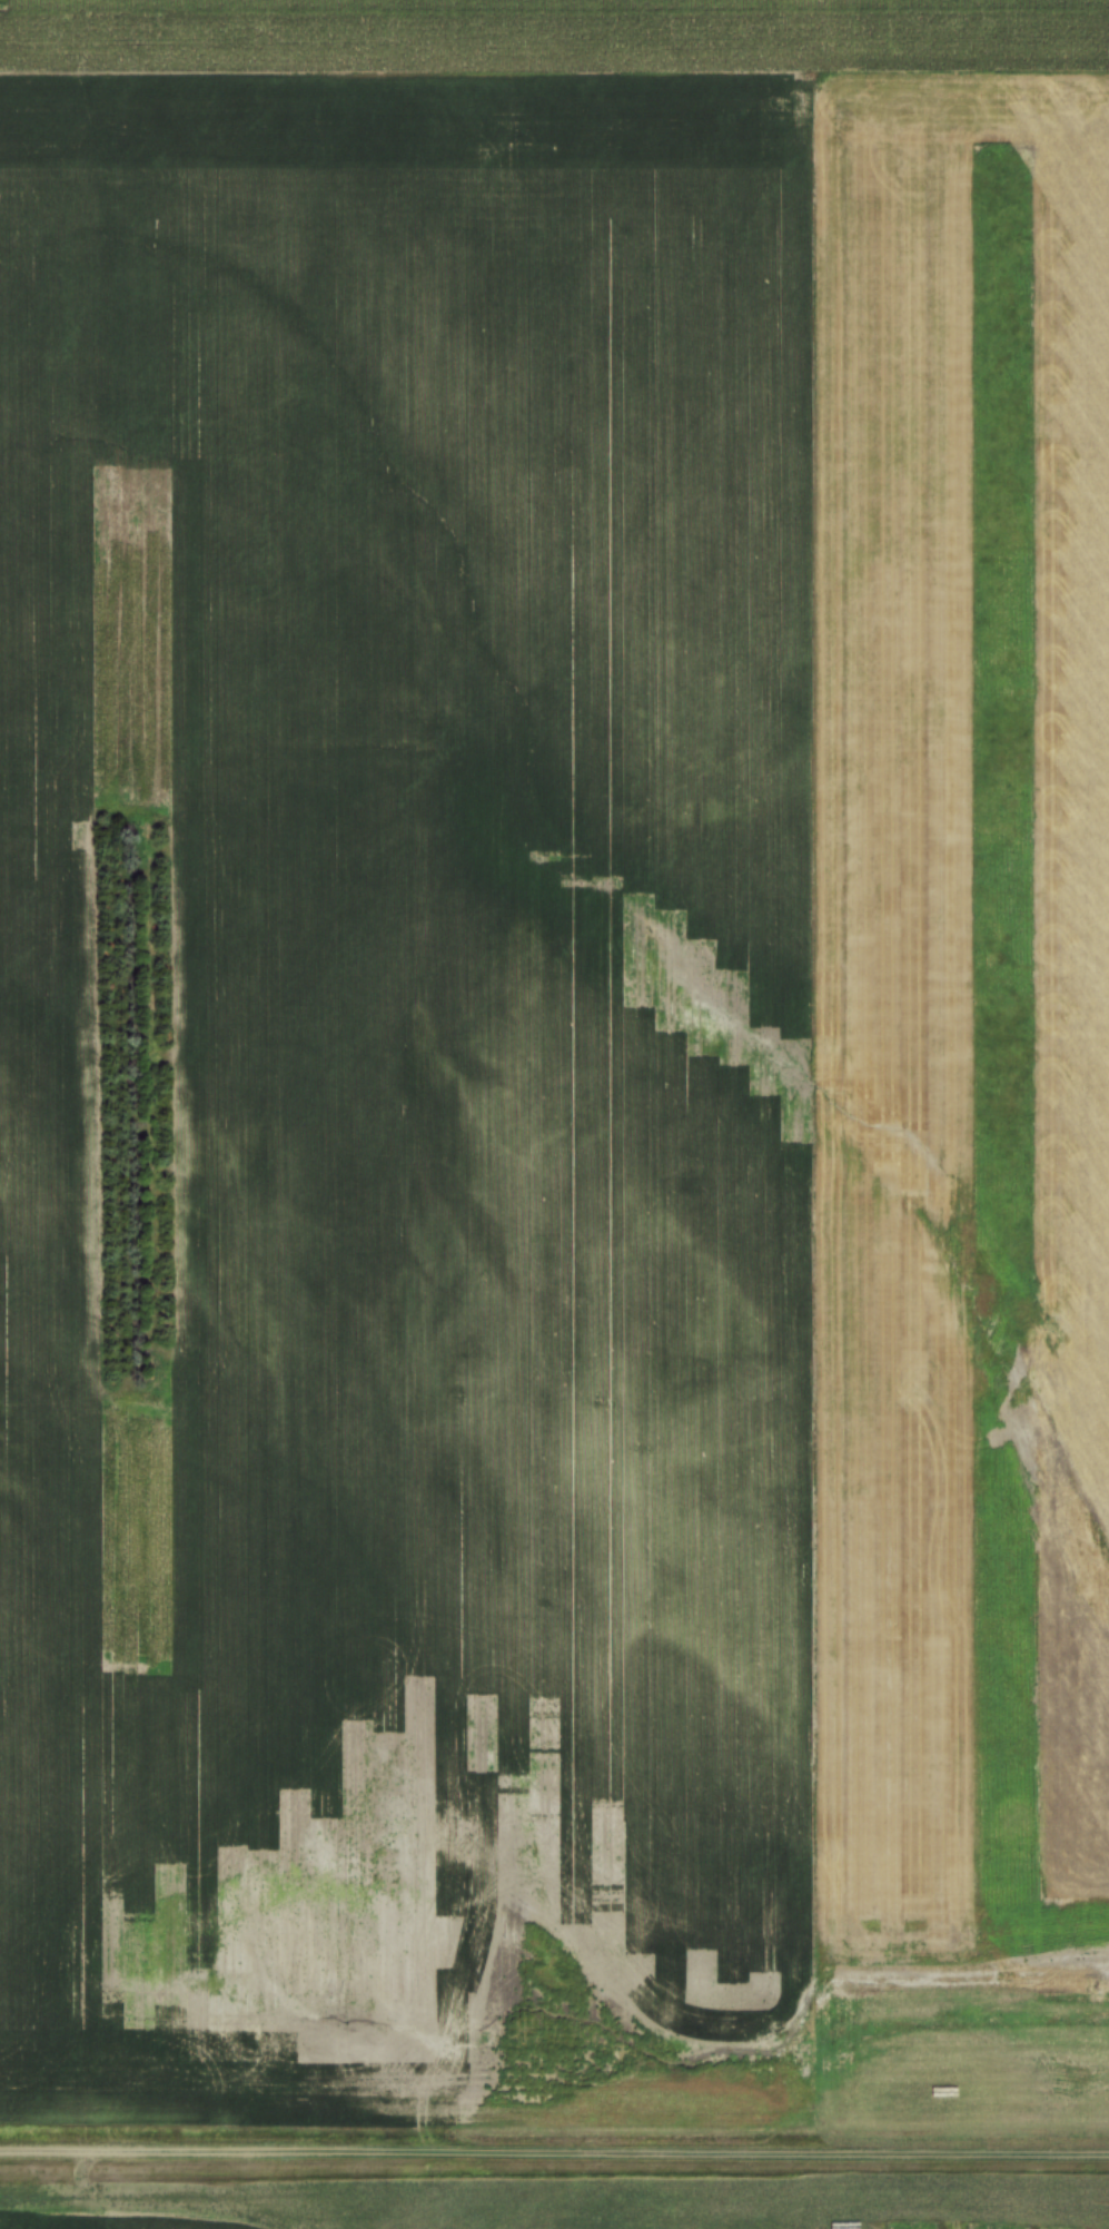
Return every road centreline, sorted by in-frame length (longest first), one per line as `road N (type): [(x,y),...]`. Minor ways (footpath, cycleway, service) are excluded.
road 1 (track): [(0,2152),(1108,2151)]

